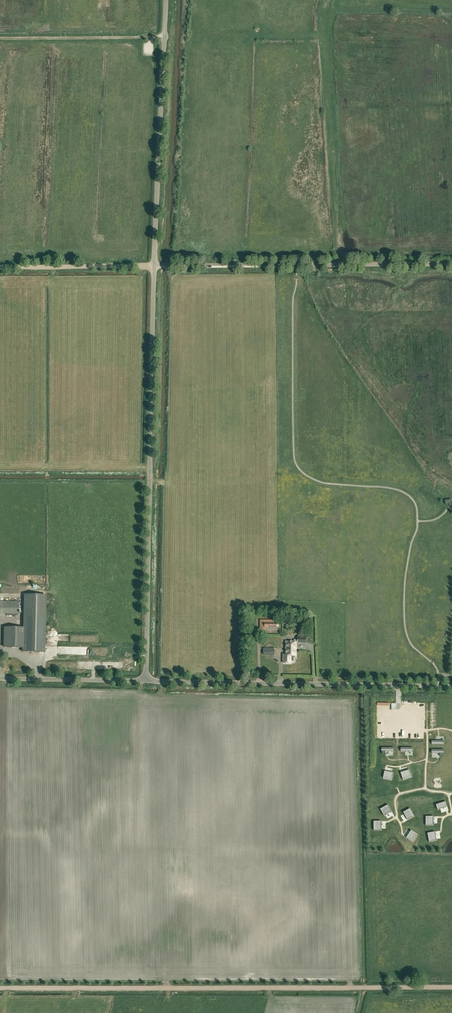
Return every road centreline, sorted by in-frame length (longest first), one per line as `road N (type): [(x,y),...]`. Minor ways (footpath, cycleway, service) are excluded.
road 1 (unclassified): [(146,681),(166,0)]
road 2 (track): [(0,987),(451,987)]
road 3 (unclassified): [(451,687),(146,681)]
road 4 (track): [(165,38),(0,38)]
road 5 (track): [(451,264),(296,264)]
road 6 (track): [(0,265),(154,264)]
road 7 (unclassified): [(146,681),(0,678)]
road 8 (track): [(296,264),(154,264)]

